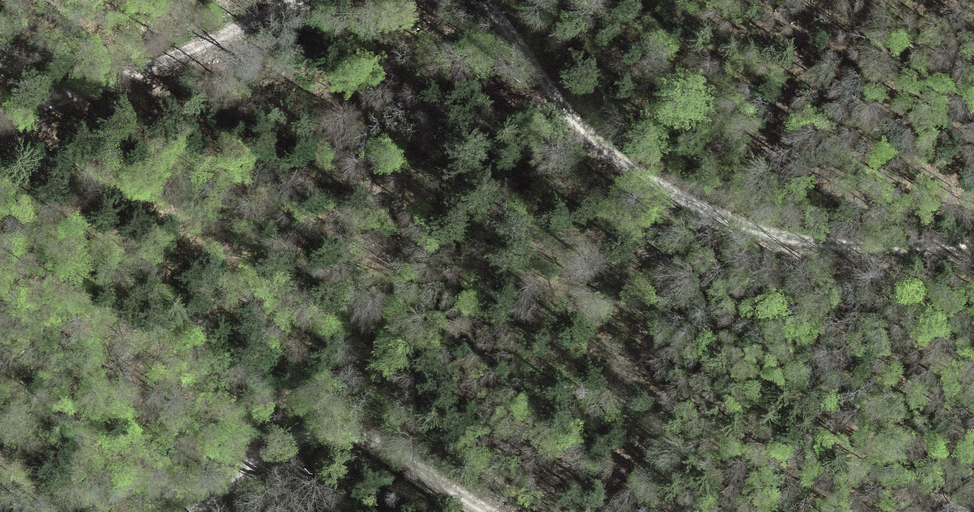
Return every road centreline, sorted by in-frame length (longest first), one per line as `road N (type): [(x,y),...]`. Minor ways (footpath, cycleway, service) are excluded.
road 1 (track): [(486,0),(621,173),(784,242),(918,263),(973,254)]
road 2 (track): [(489,511),(404,457),(335,431),(294,438),(261,457),(200,511)]
road 3 (track): [(0,122),(172,61),(309,0)]

